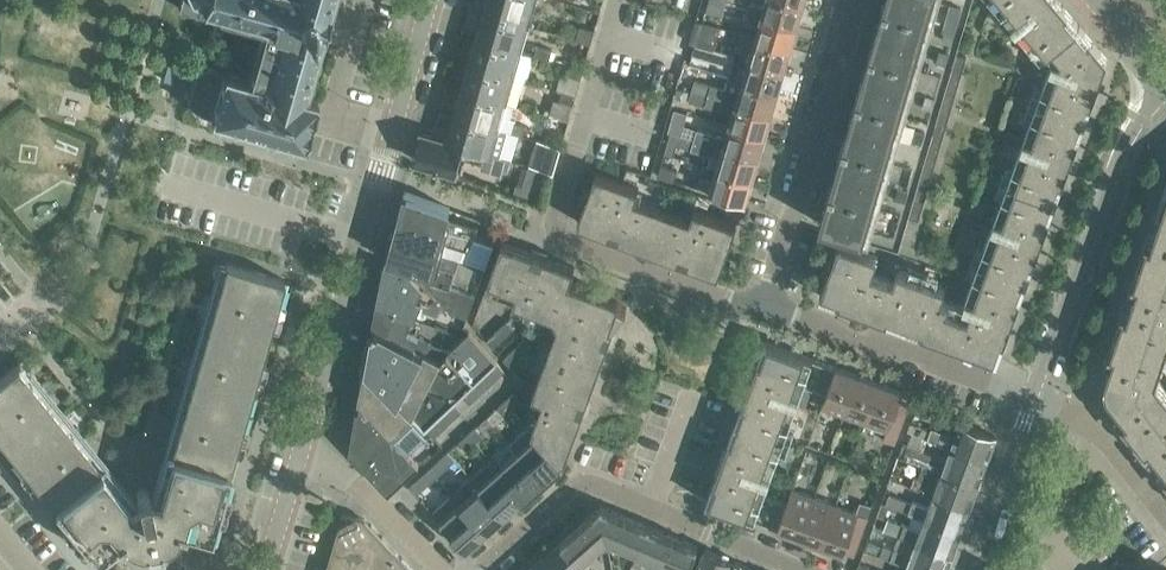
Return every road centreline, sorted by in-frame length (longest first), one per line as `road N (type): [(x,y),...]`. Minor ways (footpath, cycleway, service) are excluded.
road 1 (tertiary): [(298,461),(427,0)]
road 2 (residential): [(815,569),(603,486),(581,486),(479,569)]
road 3 (tertiary): [(1037,399),(1132,119),(1164,85)]
road 4 (residential): [(765,304),(853,0)]
road 5 (residential): [(1037,399),(765,304)]
road 6 (residential): [(555,229),(561,239),(732,303),(765,304)]
road 7 (tertiary): [(970,569),(1037,399)]
road 8 (residential): [(439,569),(360,489),(298,461)]
road 9 (residential): [(1165,514),(1089,418),(1037,399)]

